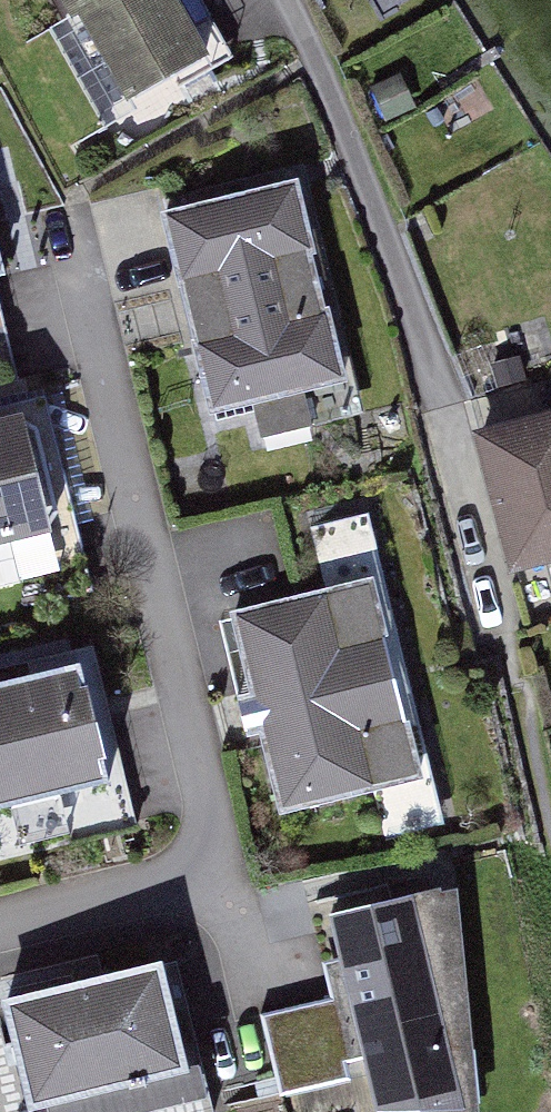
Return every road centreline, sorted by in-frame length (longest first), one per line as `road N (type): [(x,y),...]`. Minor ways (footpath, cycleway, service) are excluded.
road 1 (residential): [(287,0),(388,239),(443,408)]

